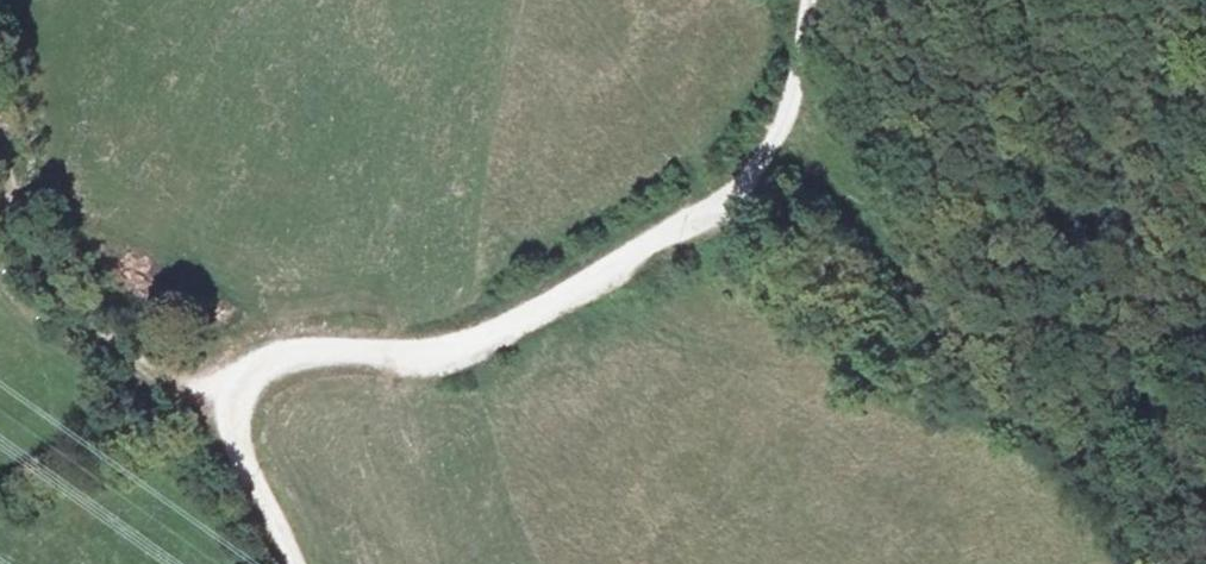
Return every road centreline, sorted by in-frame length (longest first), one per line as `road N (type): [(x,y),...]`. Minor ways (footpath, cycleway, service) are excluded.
road 1 (track): [(243,404),(260,365),(274,354),(333,344),(463,339),(706,223),(747,186)]
road 2 (track): [(302,563),(249,448),(243,404)]
road 3 (track): [(777,137),(808,0)]

